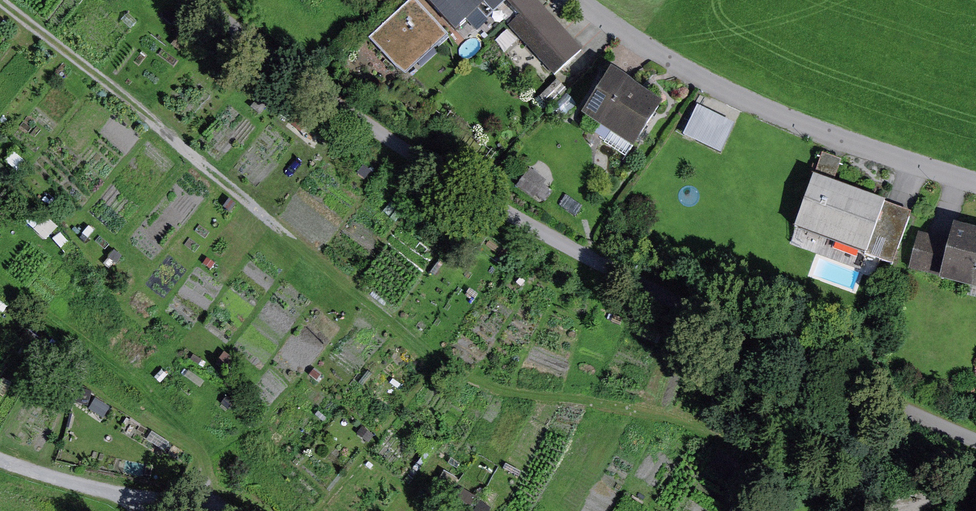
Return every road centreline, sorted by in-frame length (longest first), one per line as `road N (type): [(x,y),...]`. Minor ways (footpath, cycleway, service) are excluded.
road 1 (track): [(4,0),(463,371),(519,392),(675,415),(806,478)]
road 2 (residential): [(569,0),(735,103),(975,189)]
road 3 (track): [(0,278),(187,424),(205,448),(214,510)]

